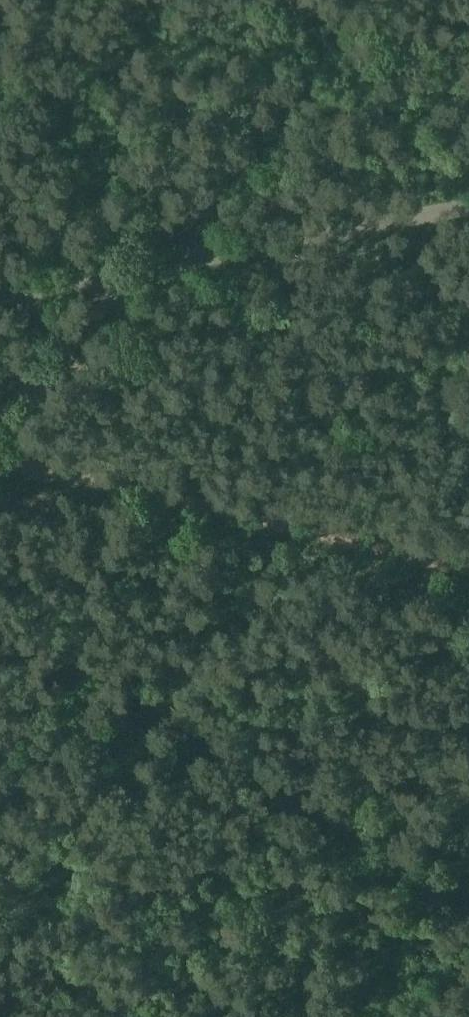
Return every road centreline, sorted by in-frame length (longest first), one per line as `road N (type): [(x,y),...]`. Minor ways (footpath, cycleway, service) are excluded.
road 1 (track): [(468,903),(268,774),(0,636)]
road 2 (track): [(0,458),(468,568)]
road 3 (unclassified): [(0,298),(468,207)]
road 4 (track): [(161,267),(276,127),(350,0)]
road 5 (track): [(0,408),(133,272)]
road 6 (track): [(383,1016),(416,893),(468,867)]

